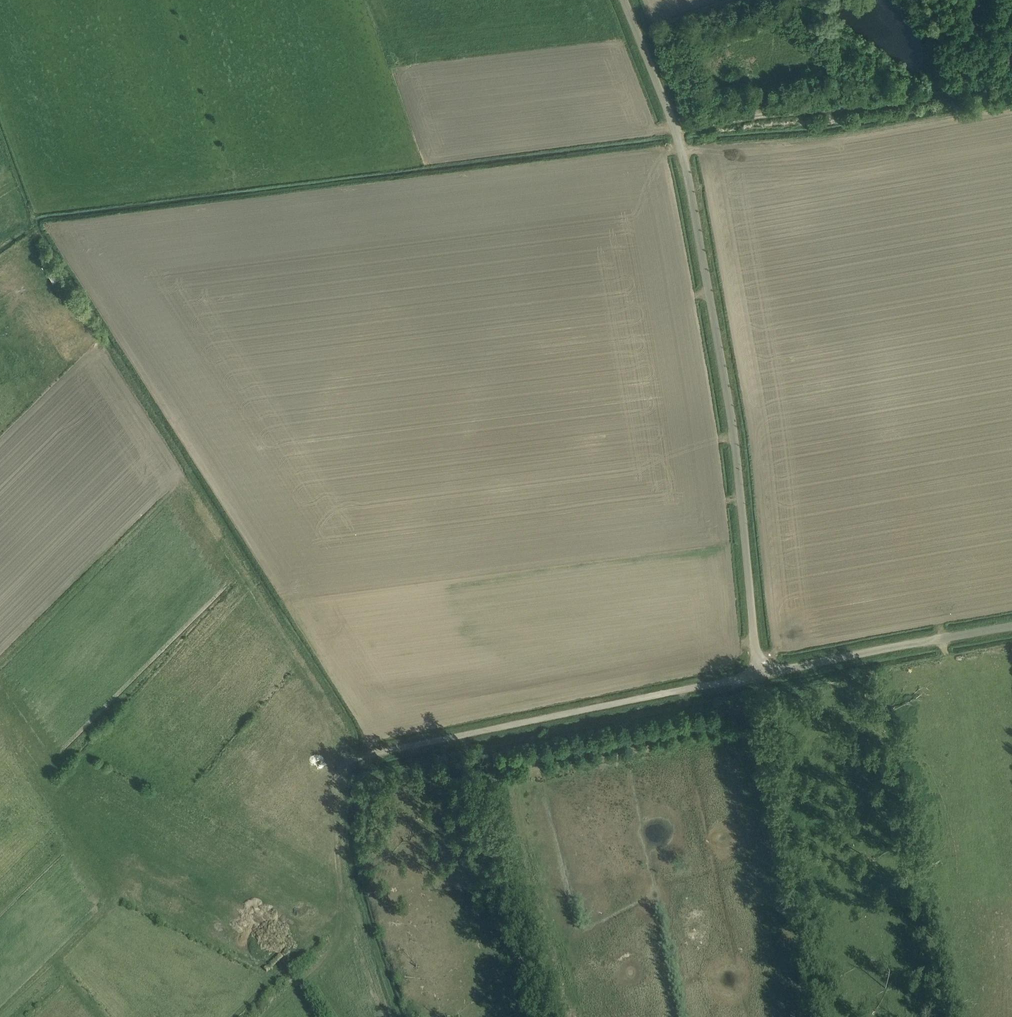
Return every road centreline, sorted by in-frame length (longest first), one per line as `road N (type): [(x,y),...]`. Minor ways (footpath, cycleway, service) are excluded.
road 1 (unclassified): [(761,668),(709,289),(662,95),(622,0)]
road 2 (track): [(761,668),(346,761)]
road 3 (unclassified): [(761,668),(1011,630)]

